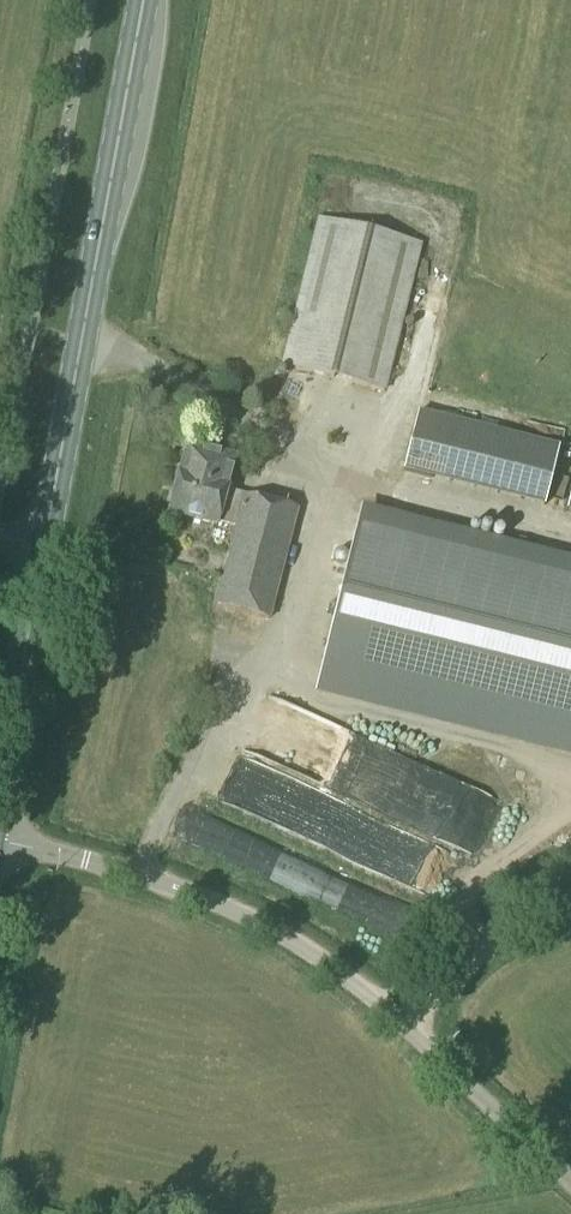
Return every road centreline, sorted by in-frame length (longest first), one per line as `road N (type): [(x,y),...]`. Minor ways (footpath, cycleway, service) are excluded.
road 1 (unclassified): [(570,1175),(415,1027),(277,931),(161,881),(0,838)]
road 2 (primary): [(45,539),(140,0)]
road 3 (primary): [(0,800),(45,539)]
road 4 (track): [(415,1027),(436,995),(491,946),(570,900)]

